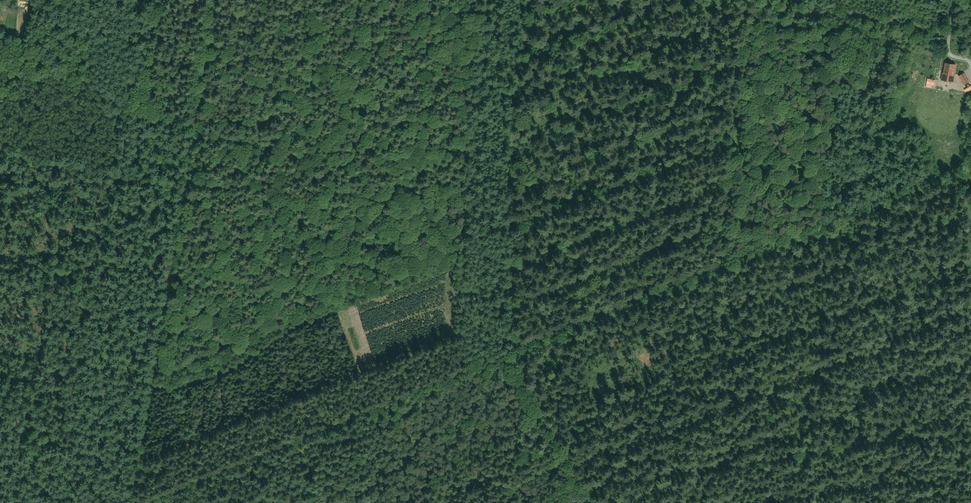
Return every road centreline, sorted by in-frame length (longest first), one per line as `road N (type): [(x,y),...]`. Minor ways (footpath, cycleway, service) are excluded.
road 1 (track): [(141,502),(712,268)]
road 2 (track): [(213,0),(132,502)]
road 3 (track): [(580,492),(517,353),(505,125),(525,0)]
road 4 (track): [(361,0),(318,310)]
road 5 (track): [(712,268),(757,0)]
road 6 (track): [(0,319),(158,347)]

